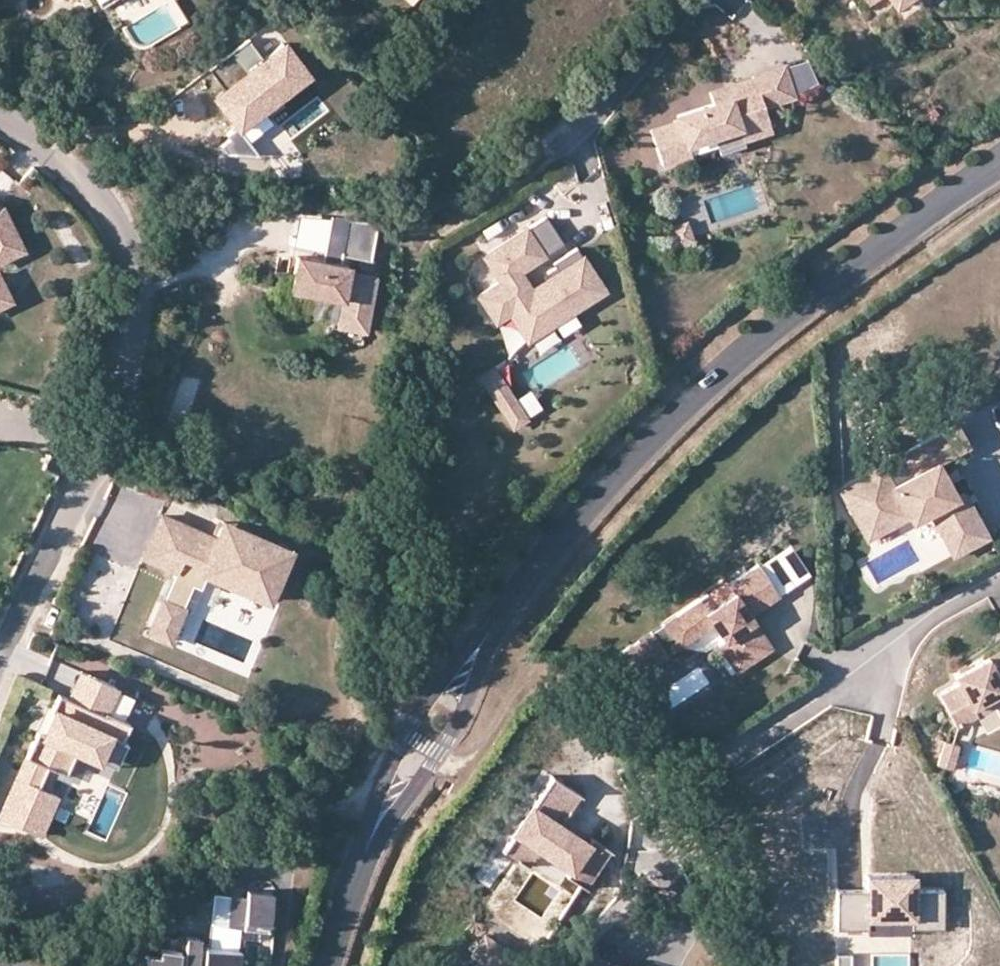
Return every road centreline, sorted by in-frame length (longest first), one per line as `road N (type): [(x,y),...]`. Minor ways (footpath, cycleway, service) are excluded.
road 1 (tertiary): [(999,163),(725,369),(560,540),(498,626)]
road 2 (residential): [(0,107),(81,150),(128,210),(152,275),(153,360),(128,437),(42,578),(0,678)]
road 3 (residential): [(672,785),(999,571)]
road 4 (tertiary): [(498,626),(436,691),(383,781),(359,871)]
road 5 (tertiary): [(359,871),(459,726),(498,626)]
road 6 (residential): [(566,137),(694,0)]

